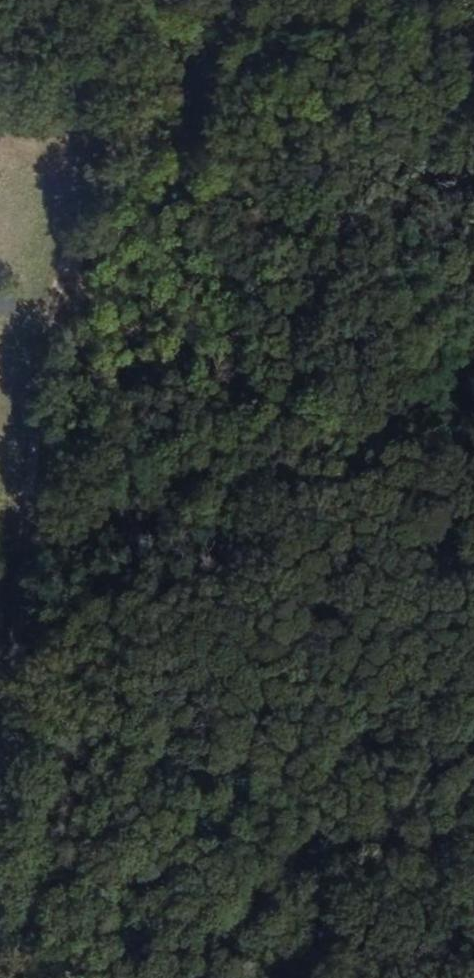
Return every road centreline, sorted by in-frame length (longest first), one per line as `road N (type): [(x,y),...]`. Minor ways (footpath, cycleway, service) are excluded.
road 1 (track): [(188,0),(111,132),(51,324),(0,769)]
road 2 (track): [(0,113),(111,132),(194,160),(355,292),(420,399),(473,592)]

